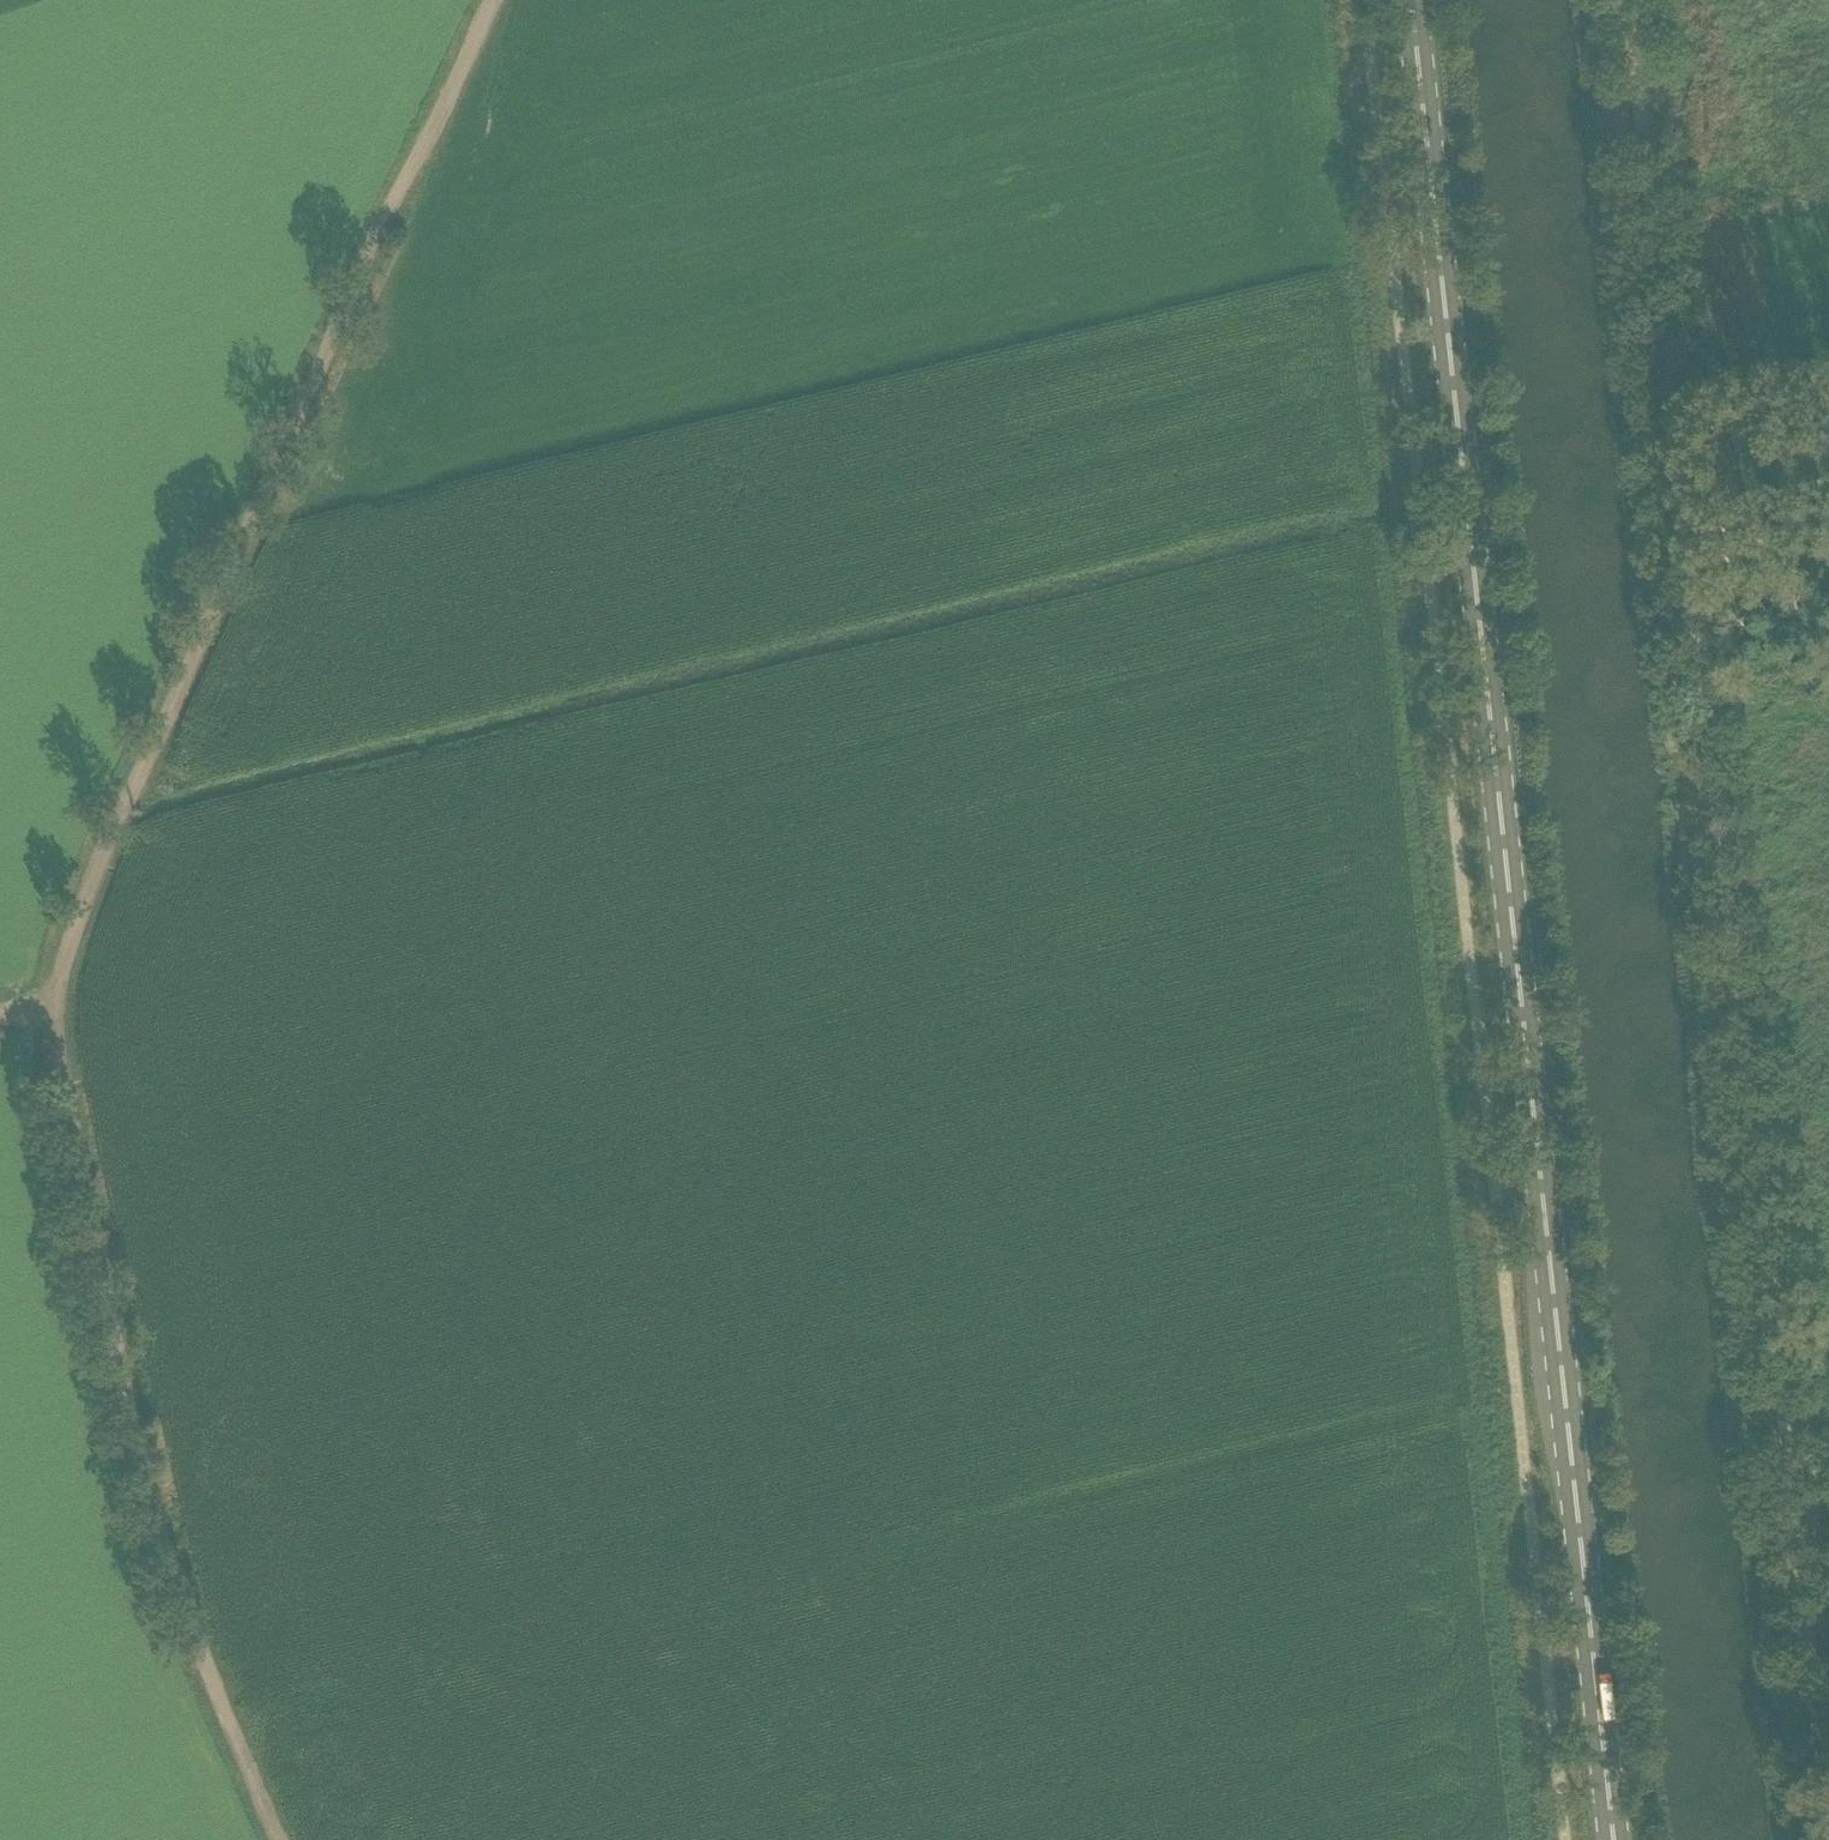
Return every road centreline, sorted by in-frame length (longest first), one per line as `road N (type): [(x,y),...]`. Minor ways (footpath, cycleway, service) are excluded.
road 1 (track): [(493,0),(372,245),(110,836),(45,1013),(156,1533),(278,1839)]
road 2 (primary): [(1617,1839),(1418,0)]
road 3 (track): [(1828,1827),(1621,0)]

